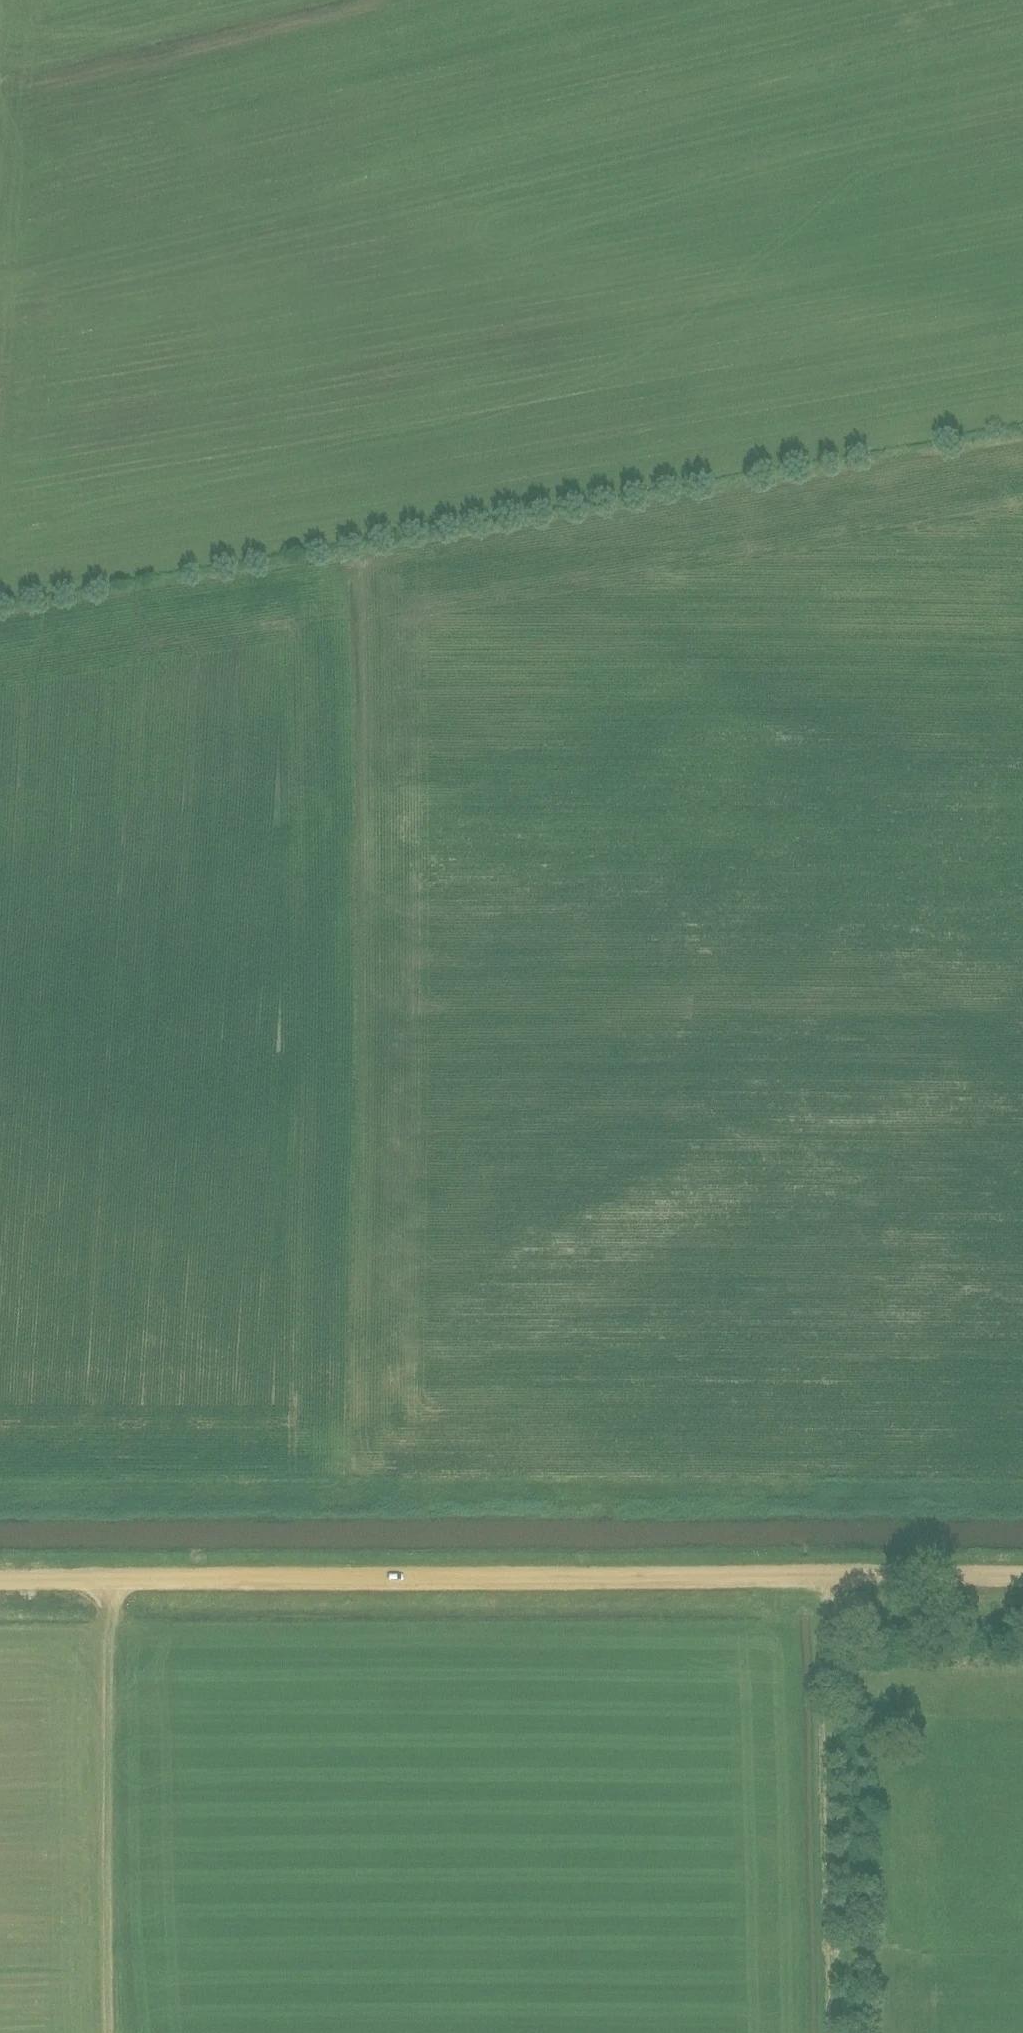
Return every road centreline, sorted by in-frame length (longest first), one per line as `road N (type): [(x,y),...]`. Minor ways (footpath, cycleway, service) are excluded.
road 1 (track): [(1022,1579),(0,1575)]
road 2 (track): [(113,1576),(116,2032)]

